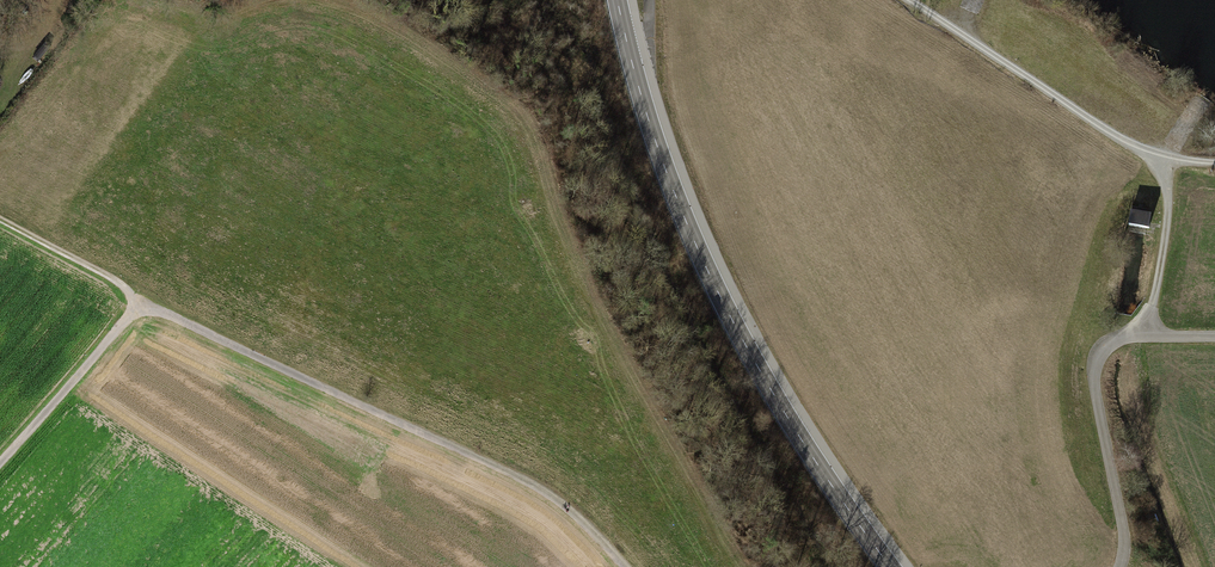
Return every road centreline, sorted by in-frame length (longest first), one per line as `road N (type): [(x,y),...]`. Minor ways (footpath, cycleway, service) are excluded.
road 1 (track): [(0,460),(136,308),(161,311),(519,472),(596,526),(633,566)]
road 2 (secondary): [(891,566),(807,449),(707,269),(669,178),(618,0)]
road 3 (track): [(1168,159),(1096,125),(909,0)]
road 4 (track): [(1143,334),(1159,279),(1168,159)]
road 5 (track): [(136,308),(113,279),(0,219)]

